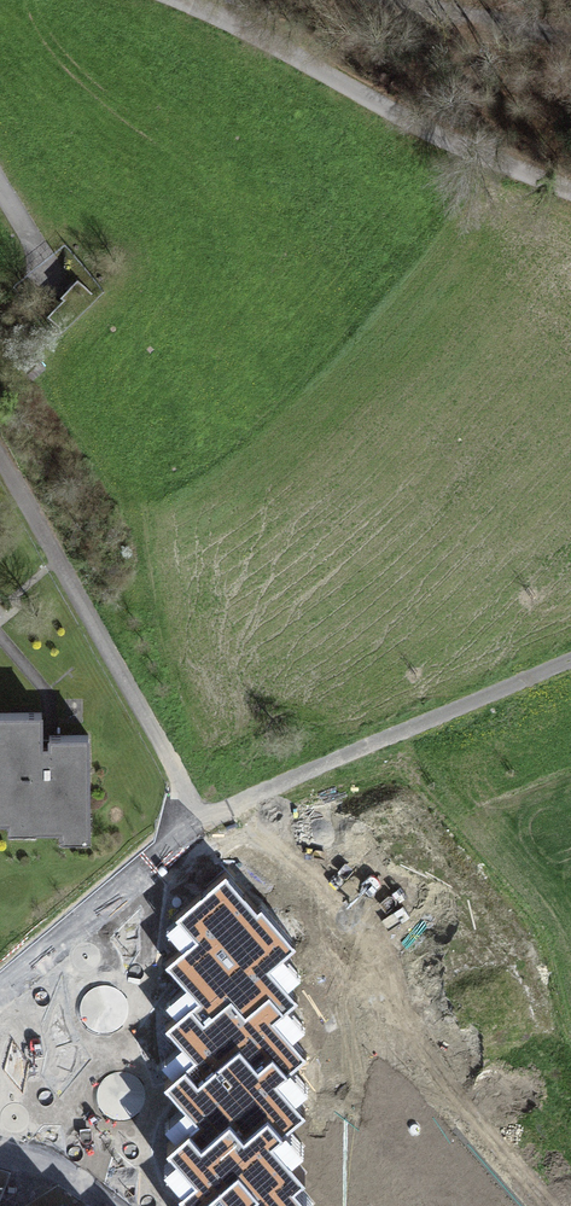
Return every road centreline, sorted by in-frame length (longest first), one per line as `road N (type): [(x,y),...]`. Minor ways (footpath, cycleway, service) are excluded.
road 1 (track): [(0,470),(197,820),(570,659)]
road 2 (track): [(190,0),(427,134),(570,193)]
road 3 (residential): [(0,987),(197,820)]
road 4 (track): [(570,38),(389,0)]

